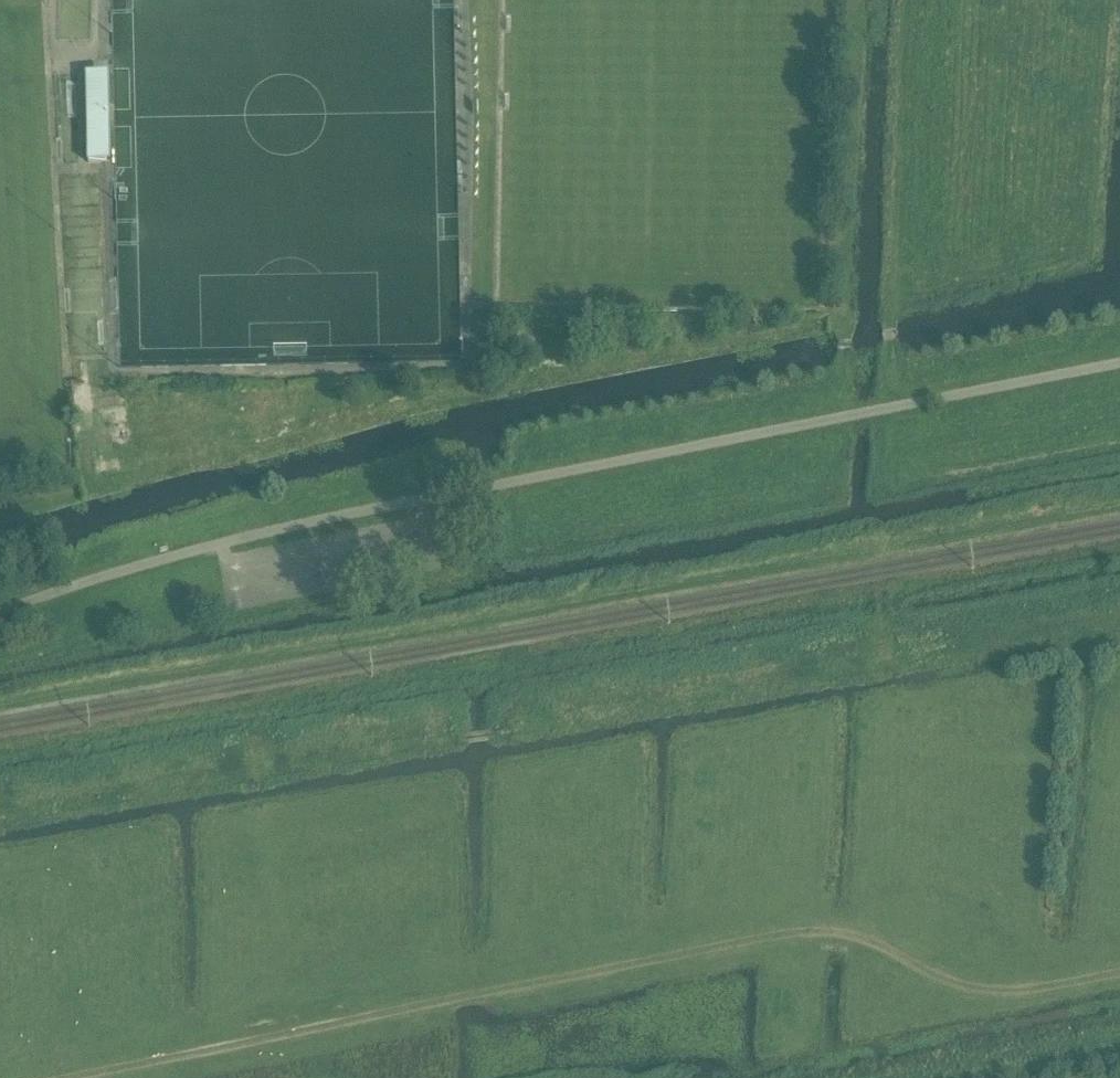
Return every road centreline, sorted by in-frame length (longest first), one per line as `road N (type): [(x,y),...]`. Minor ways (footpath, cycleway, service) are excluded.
road 1 (track): [(74,1077),(785,934),(853,937),(993,990),(1119,977)]

